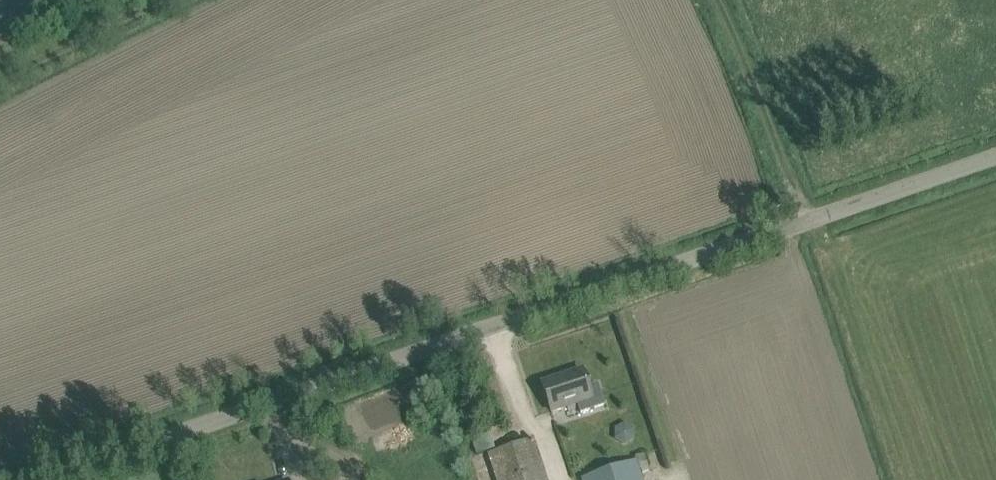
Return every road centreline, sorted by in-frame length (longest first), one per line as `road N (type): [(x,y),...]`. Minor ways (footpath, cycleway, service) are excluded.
road 1 (unclassified): [(12,479),(995,138)]
road 2 (track): [(802,204),(715,0)]

